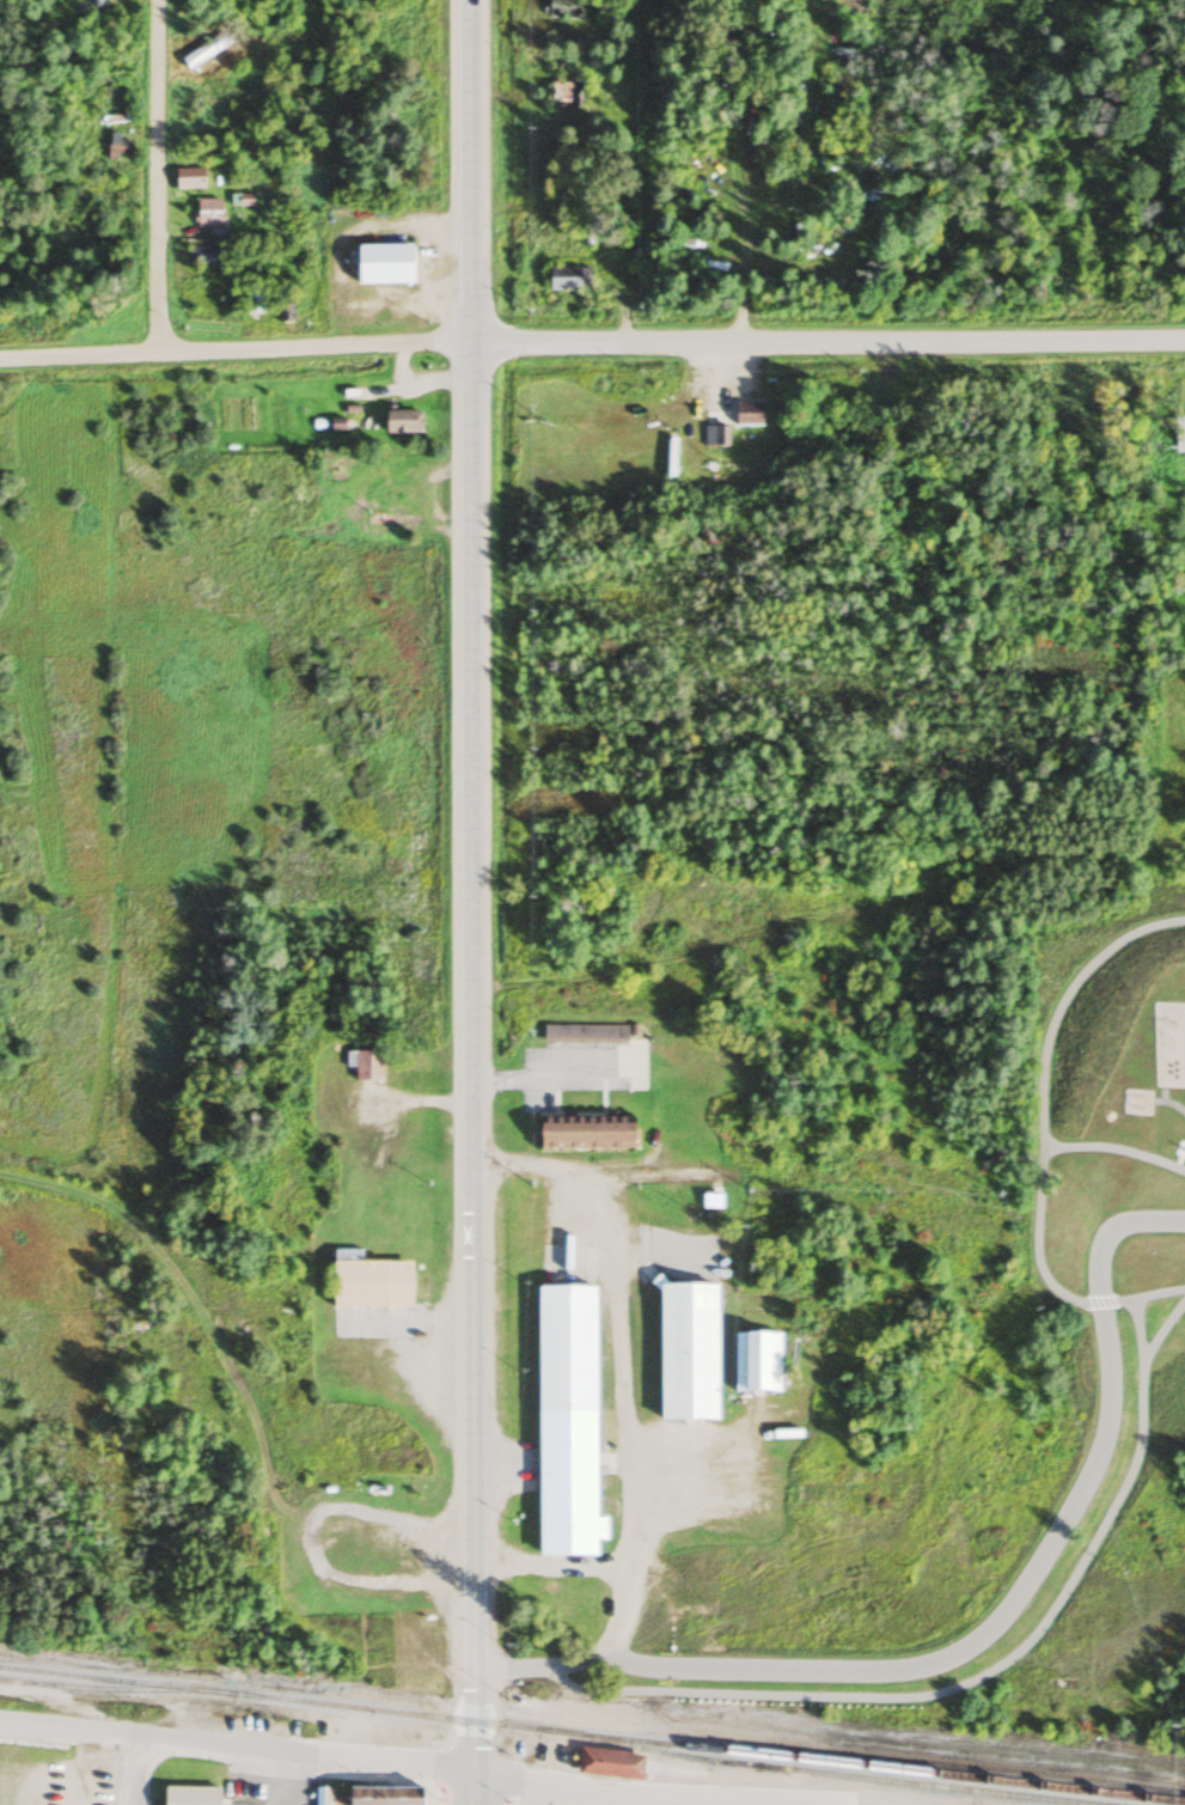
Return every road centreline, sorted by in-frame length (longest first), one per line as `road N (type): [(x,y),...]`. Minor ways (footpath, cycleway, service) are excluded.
road 1 (primary): [(469,1804),(478,1157),(469,341)]
road 2 (residential): [(0,1726),(469,1769),(629,1798),(797,1804)]
road 3 (tertiary): [(469,341),(1184,335)]
road 4 (residential): [(0,358),(469,341)]
road 5 (residential): [(158,353),(160,0)]
road 6 (primary): [(469,341),(468,0)]

